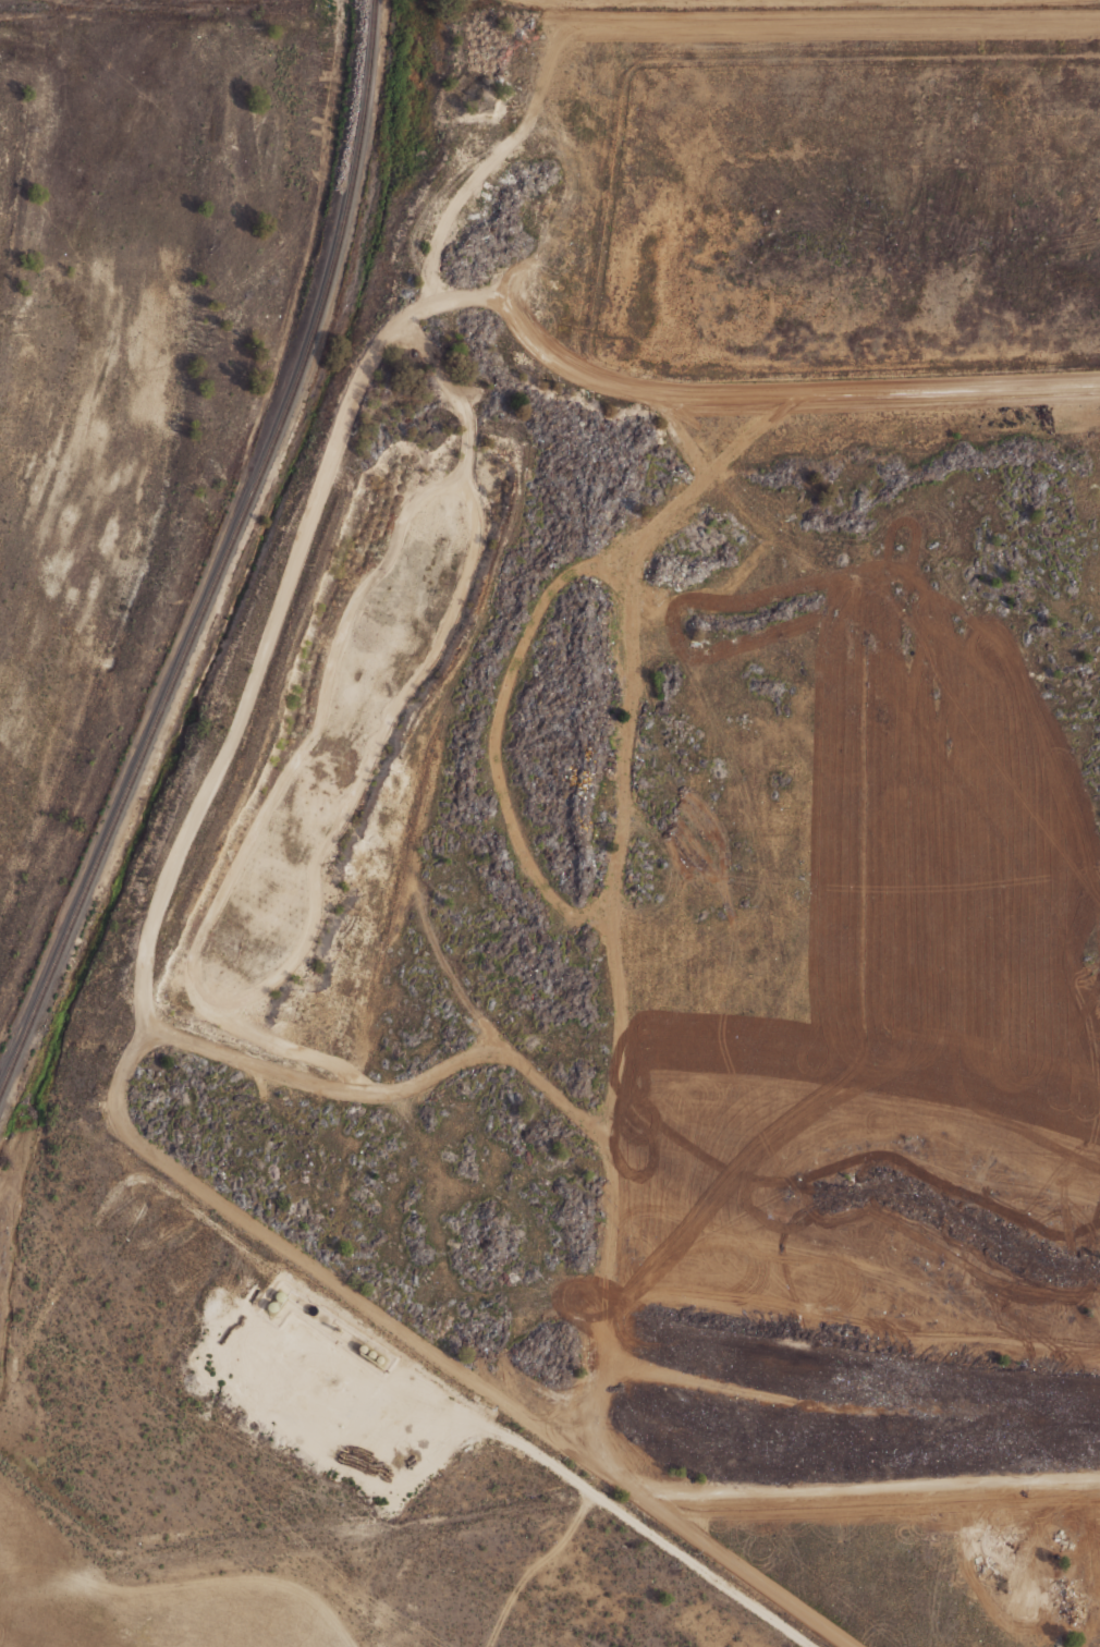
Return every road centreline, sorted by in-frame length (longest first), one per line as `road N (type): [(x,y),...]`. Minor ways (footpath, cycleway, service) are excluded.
road 1 (track): [(407,1361),(148,1175),(108,1175),(30,1351),(0,1399)]
road 2 (track): [(590,1489),(563,1540),(521,1576),(489,1646)]
road 3 (track): [(557,0),(685,0)]

